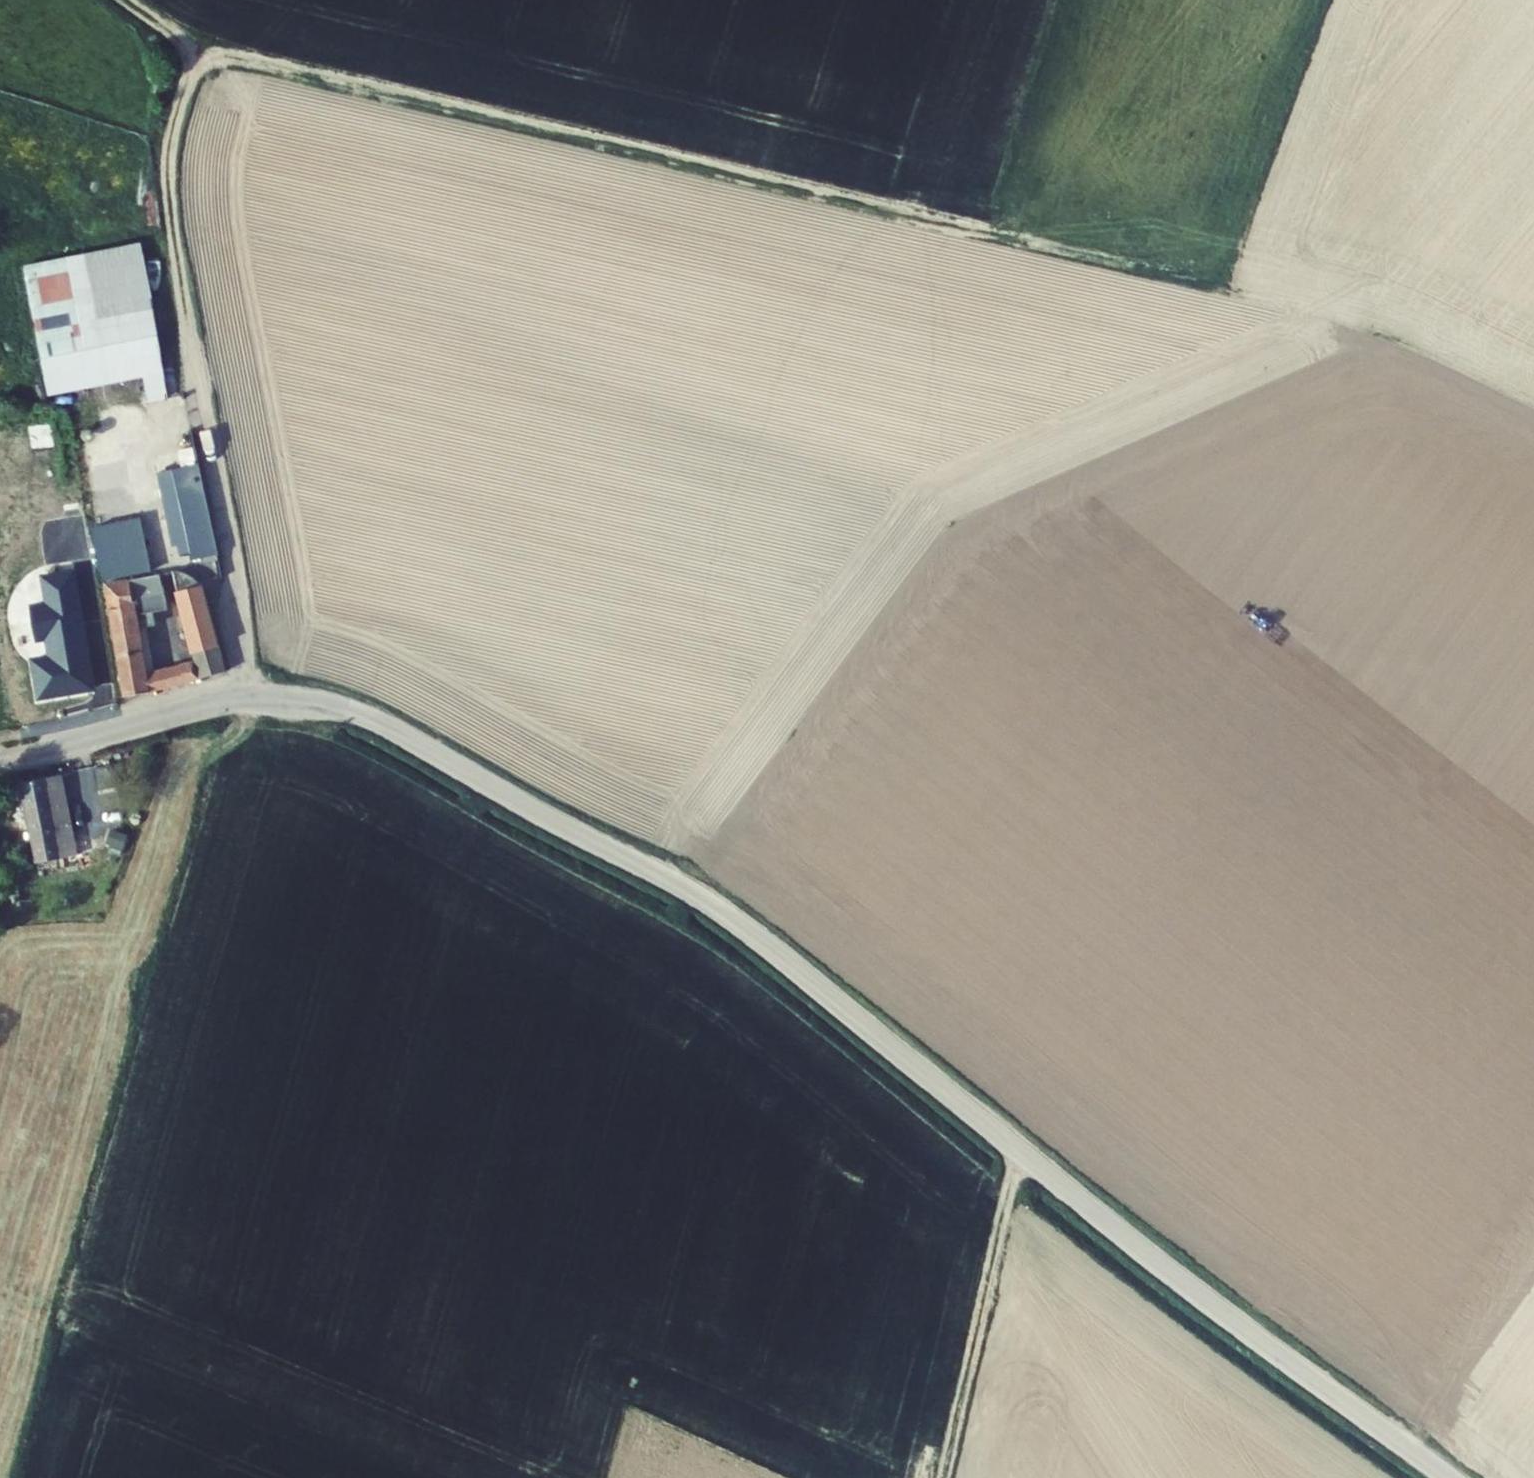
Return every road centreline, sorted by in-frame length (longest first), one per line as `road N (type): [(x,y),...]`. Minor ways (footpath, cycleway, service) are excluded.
road 1 (tertiary): [(0,755),(262,696),(321,702),(381,724),(721,911),(1188,1286),(1450,1477)]
road 2 (track): [(262,696),(181,222),(175,154),(198,68),(189,29),(148,0)]

